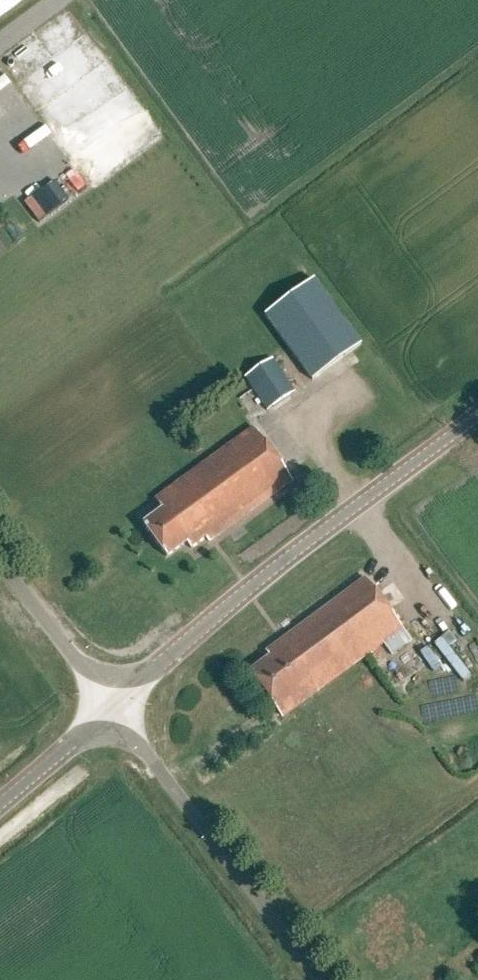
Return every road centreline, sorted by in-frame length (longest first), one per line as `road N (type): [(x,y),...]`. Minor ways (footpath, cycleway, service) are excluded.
road 1 (tertiary): [(114,700),(477,419)]
road 2 (unclassified): [(334,979),(114,700)]
road 3 (unclassified): [(114,700),(0,555)]
road 4 (tertiary): [(0,793),(114,700)]

